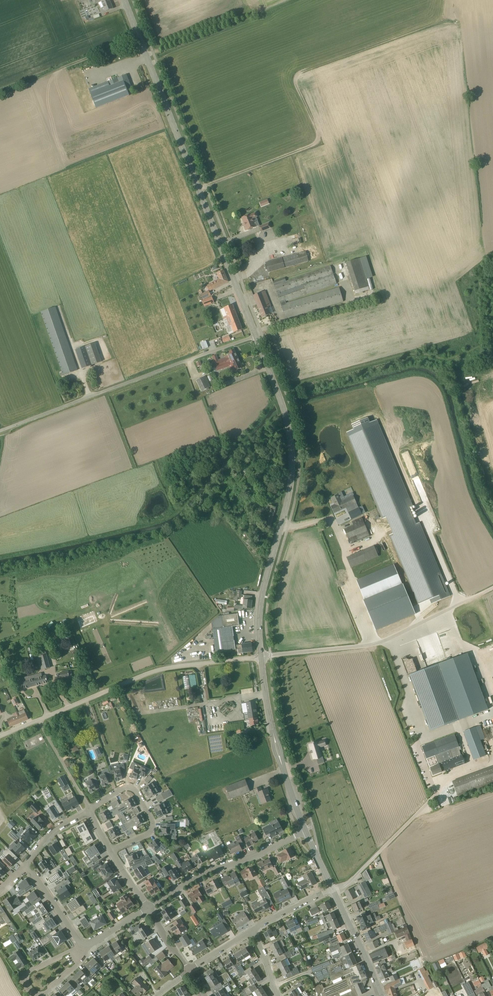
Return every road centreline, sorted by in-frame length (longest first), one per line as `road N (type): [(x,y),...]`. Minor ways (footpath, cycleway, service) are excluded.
road 1 (track): [(445,0),(435,23),(301,76),(318,143),(198,191)]
road 2 (secondary): [(255,337),(124,0)]
road 3 (secondary): [(261,657),(260,606),(291,455),(255,337)]
road 4 (unclassified): [(0,736),(145,672),(261,657)]
road 5 (unclassified): [(0,432),(255,337)]
road 6 (unclassified): [(261,657),(377,643),(492,586)]
road 7 (residential): [(148,908),(306,831)]
road 8 (unclassified): [(110,851),(151,832),(136,788),(89,811)]
road 9 (unclassified): [(335,893),(428,798)]

